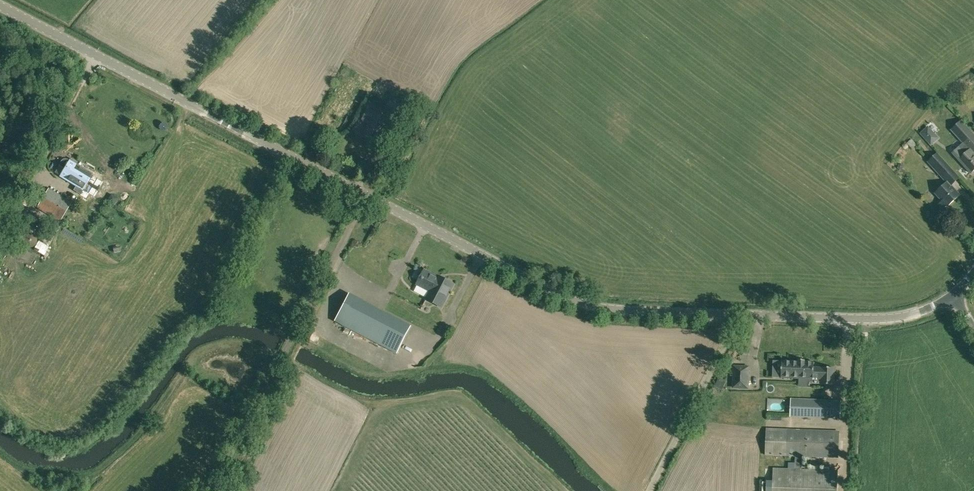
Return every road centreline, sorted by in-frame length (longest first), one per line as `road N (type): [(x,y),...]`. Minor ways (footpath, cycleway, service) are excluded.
road 1 (tertiary): [(365,196),(567,298),(612,310),(890,318),(951,296)]
road 2 (tertiary): [(365,196),(0,6)]
road 3 (track): [(365,196),(281,361)]
road 4 (track): [(281,361),(207,490)]

